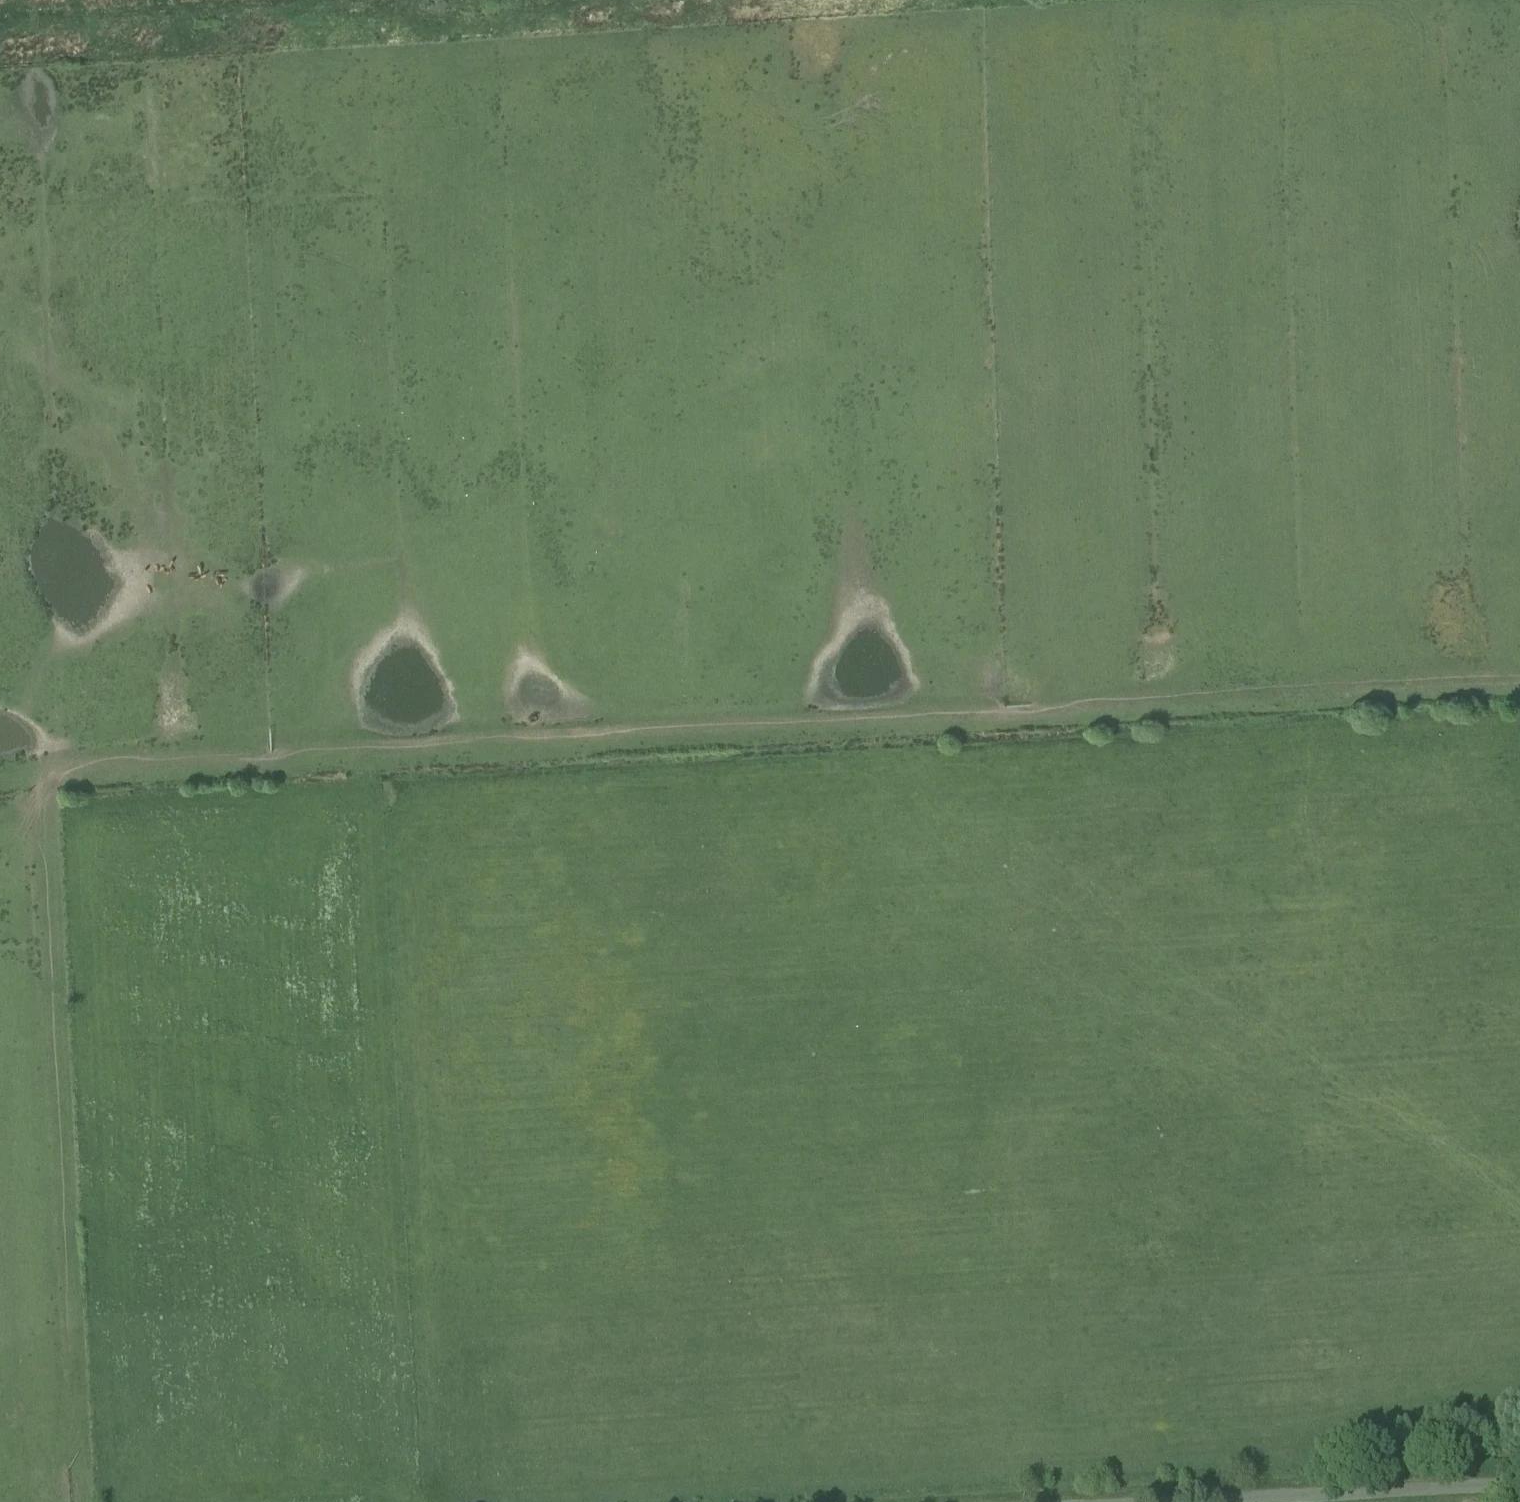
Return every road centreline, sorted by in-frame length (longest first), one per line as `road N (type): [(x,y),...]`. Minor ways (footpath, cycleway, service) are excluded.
road 1 (unclassified): [(1519,1481),(1189,1501)]

